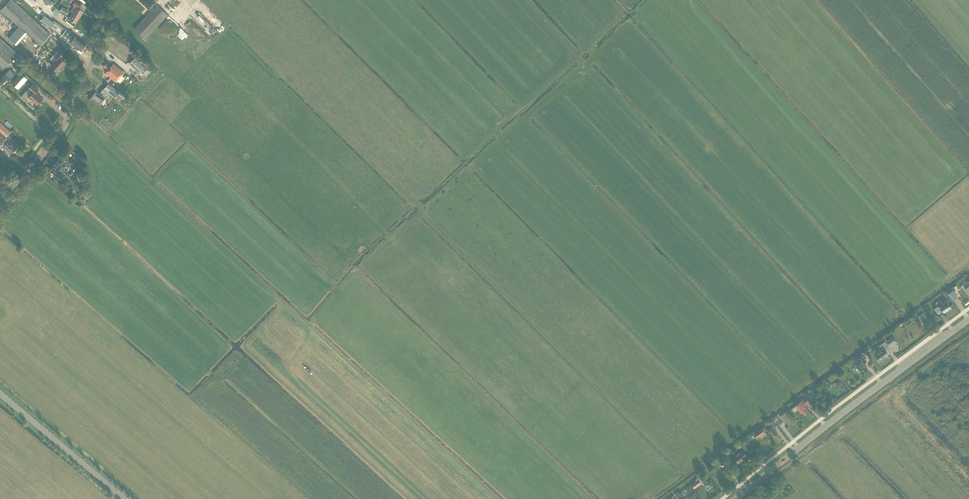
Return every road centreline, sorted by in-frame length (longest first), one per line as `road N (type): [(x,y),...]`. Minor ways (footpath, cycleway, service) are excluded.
road 1 (secondary): [(735,498),(968,319)]
road 2 (tertiary): [(0,214),(69,117),(95,58),(107,0)]
road 3 (tertiary): [(124,498),(0,394)]

